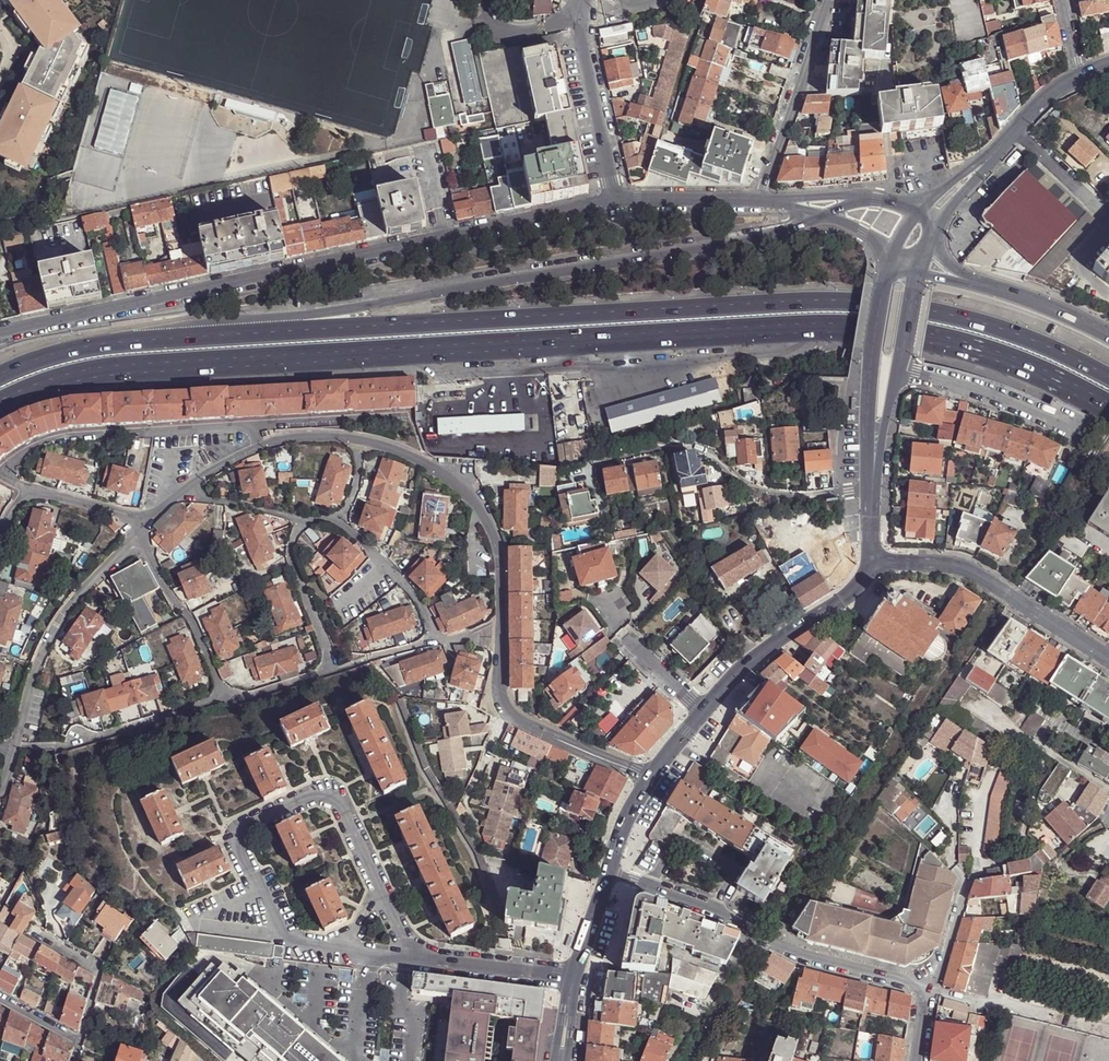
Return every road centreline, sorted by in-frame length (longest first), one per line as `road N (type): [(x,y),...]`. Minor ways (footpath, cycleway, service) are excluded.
road 1 (secondary): [(0,407),(68,378),(114,371),(814,328),(922,336),(980,350),(1108,408)]
road 2 (secondary): [(1108,377),(986,325),(859,302),(145,342)]
road 3 (residential): [(819,216),(789,229),(350,313),(145,342)]
road 4 (residential): [(0,335),(614,201)]
road 5 (residential): [(360,442),(427,465),(488,523),(500,558),(499,689),(508,714),(650,778)]
road 6 (residential): [(413,958),(339,802),(312,796),(248,826),(239,852),(279,935),(342,949)]
road 7 (residential): [(929,989),(806,957),(714,911),(610,875)]
road 8 (residential): [(302,520),(292,556),(333,669),(224,697)]
road 9 (residential): [(871,560),(966,565),(1108,656)]
road 10 (residential): [(9,480),(11,461),(72,436),(244,425)]
road 11 (residential): [(16,746),(38,658),(60,620),(139,528)]
road 12 (residential): [(871,560),(859,585),(767,649),(703,710)]
road 13 (residential): [(757,199),(822,0)]
road 14 (residential): [(224,697),(139,528)]
road 15 (residential): [(577,20),(614,201)]
road 16 (residential): [(899,368),(1070,426)]
road 17 (residential): [(224,697),(54,747)]
road 18 (residential): [(890,253),(867,426)]
road 19 (residential): [(244,425),(410,413)]
road 20 (residential): [(575,978),(413,958)]
road 21 (residential): [(338,519),(418,599),(437,638)]
road 22 (residential): [(33,930),(101,970),(80,1042)]
road 23 (secondary): [(145,342),(60,354),(0,378)]
road 24 (residential): [(1108,332),(1045,300),(970,281)]
road 25 (residential): [(614,201),(757,199)]
road 26 (residential): [(959,870),(965,886),(940,978),(929,989)]
road 27 (residential): [(182,492),(302,520)]
road 28 (residential): [(27,490),(120,513),(139,528)]

